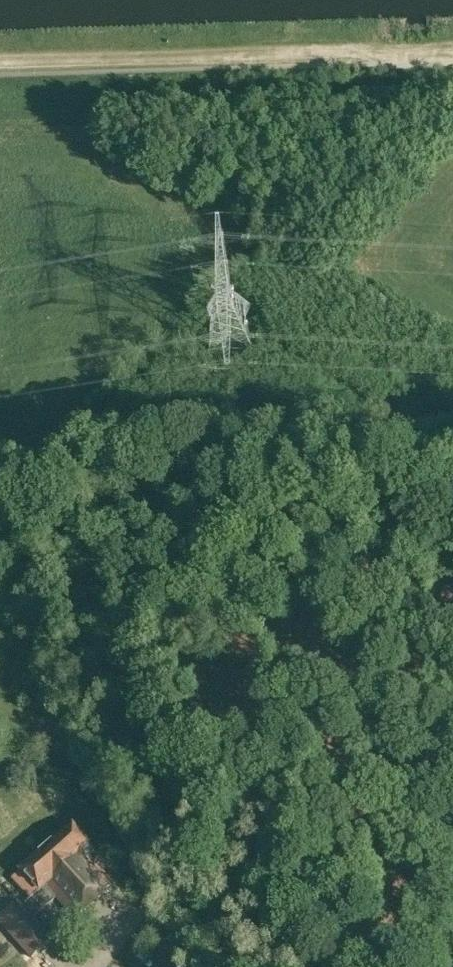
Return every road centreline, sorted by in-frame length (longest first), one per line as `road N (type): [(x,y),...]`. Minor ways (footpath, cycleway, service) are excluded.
road 1 (track): [(105,675),(346,401),(452,401)]
road 2 (track): [(452,46),(0,60)]
road 3 (track): [(142,902),(140,870),(71,738),(75,711),(105,675)]

